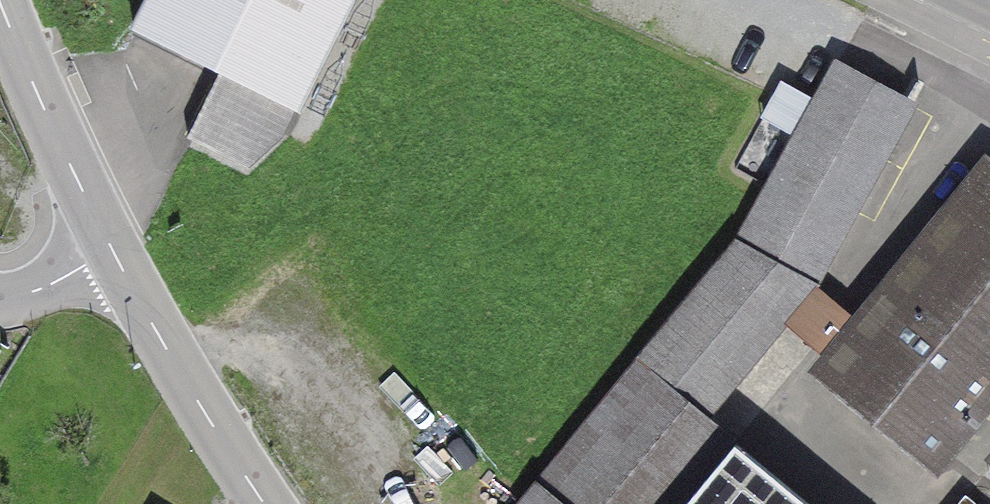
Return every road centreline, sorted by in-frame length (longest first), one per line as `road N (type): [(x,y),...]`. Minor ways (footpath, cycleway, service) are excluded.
road 1 (tertiary): [(272,503),(104,236)]
road 2 (tertiary): [(104,236),(10,0)]

